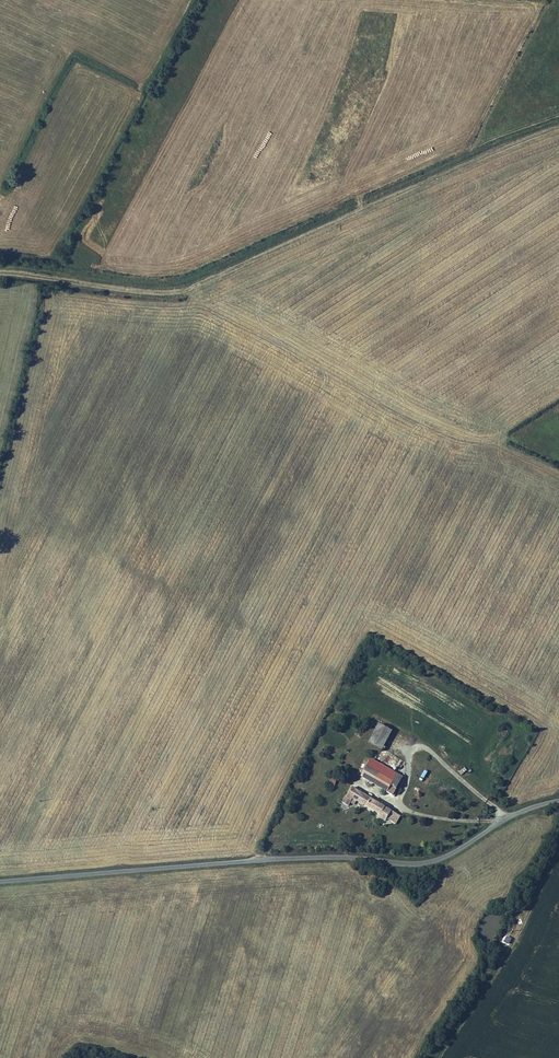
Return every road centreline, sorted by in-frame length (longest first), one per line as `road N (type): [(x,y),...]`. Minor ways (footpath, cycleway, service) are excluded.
road 1 (track): [(0,271),(181,288),(558,126)]
road 2 (unclassified): [(558,799),(423,861),(262,858),(0,880)]

